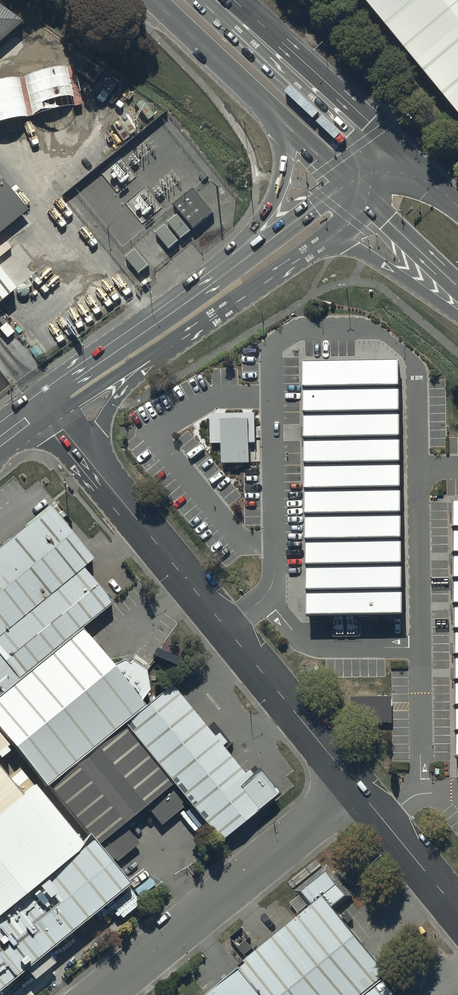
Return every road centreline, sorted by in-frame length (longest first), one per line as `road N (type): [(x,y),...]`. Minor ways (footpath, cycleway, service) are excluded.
road 1 (tertiary): [(357,788),(90,460)]
road 2 (unclassified): [(357,788),(99,994)]
road 3 (trunk): [(233,0),(404,156)]
road 4 (tertiary): [(47,408),(71,376),(225,267)]
road 5 (tertiary): [(319,244),(148,361)]
road 6 (trunk): [(284,124),(150,0)]
road 7 (trunk): [(225,267),(273,200),(284,124)]
road 8 (tertiary): [(457,911),(357,788)]
road 9 (trunk): [(457,307),(366,255),(319,244)]
road 10 (tertiary): [(225,267),(352,188)]
road 11 (trunk): [(457,287),(366,202)]

